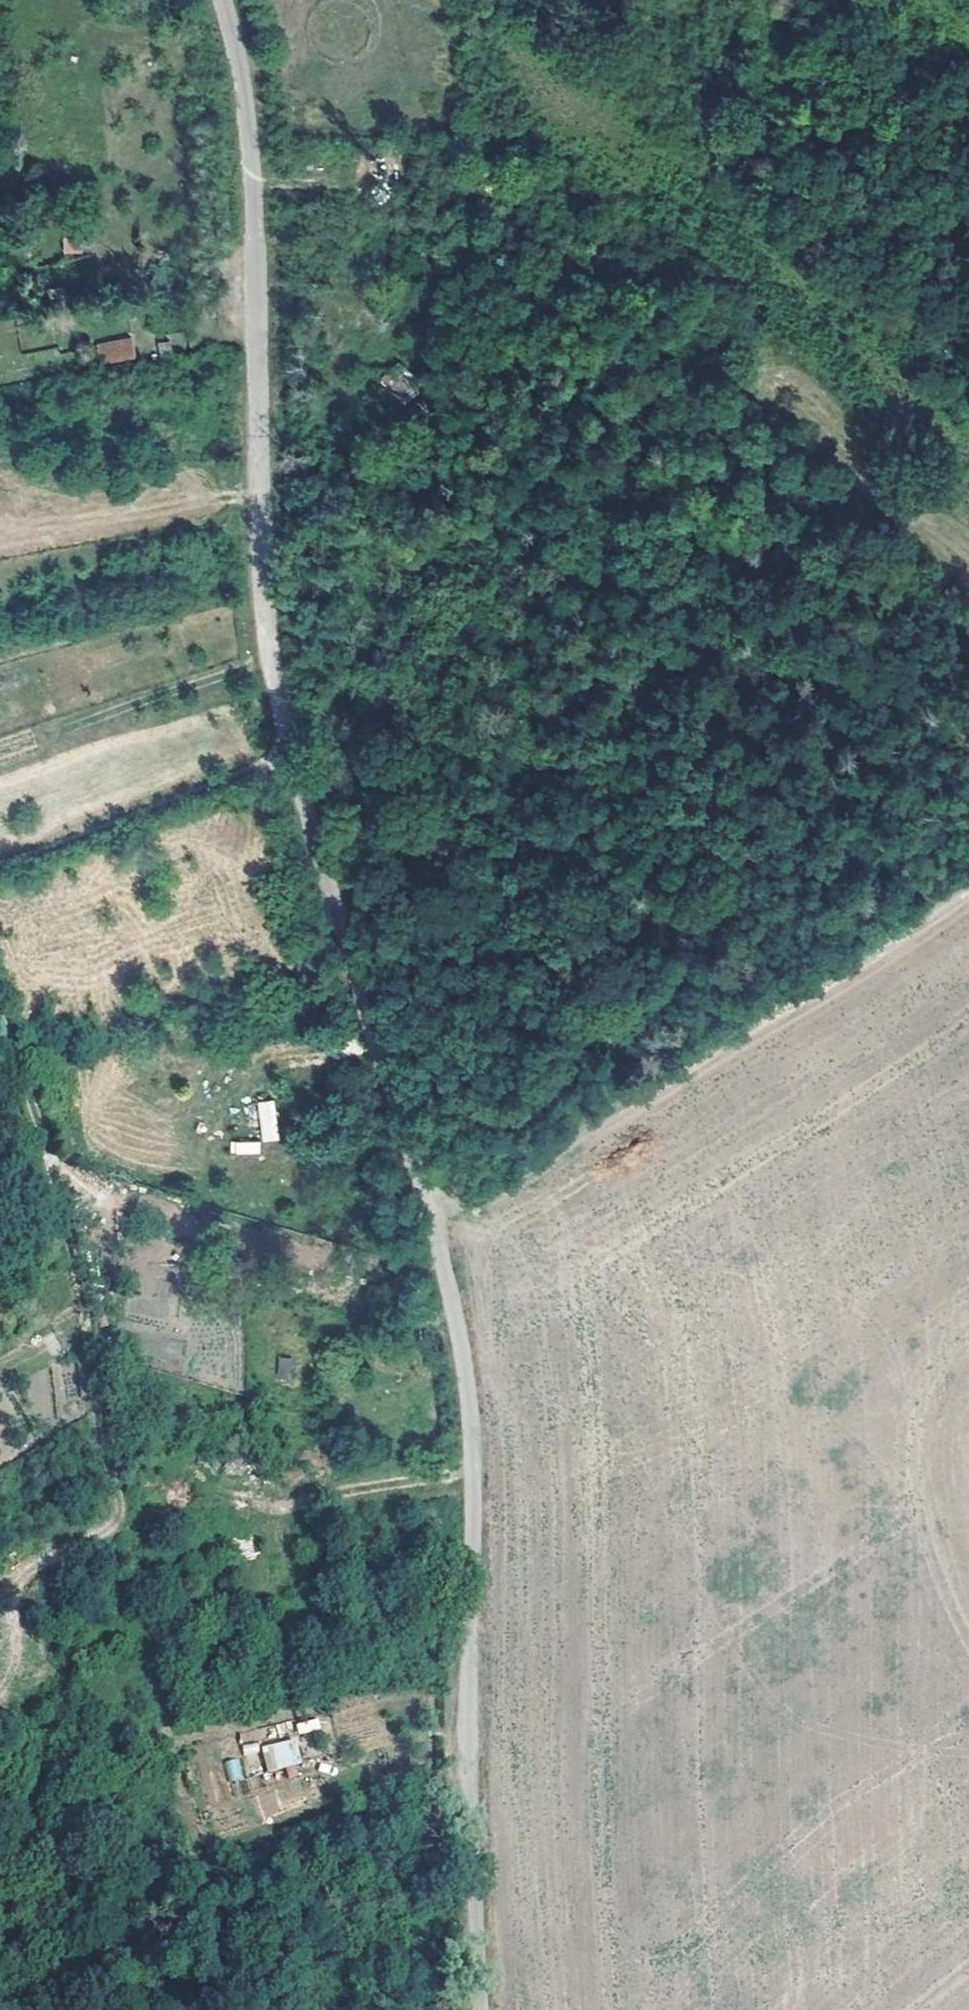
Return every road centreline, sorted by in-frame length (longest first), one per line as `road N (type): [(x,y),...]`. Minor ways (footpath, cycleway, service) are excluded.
road 1 (unclassified): [(224,0),(254,173),(263,607),(295,754),(431,1213),(473,1468),(482,2009)]
road 2 (track): [(437,1248),(968,891)]
road 3 (track): [(295,754),(0,869)]

